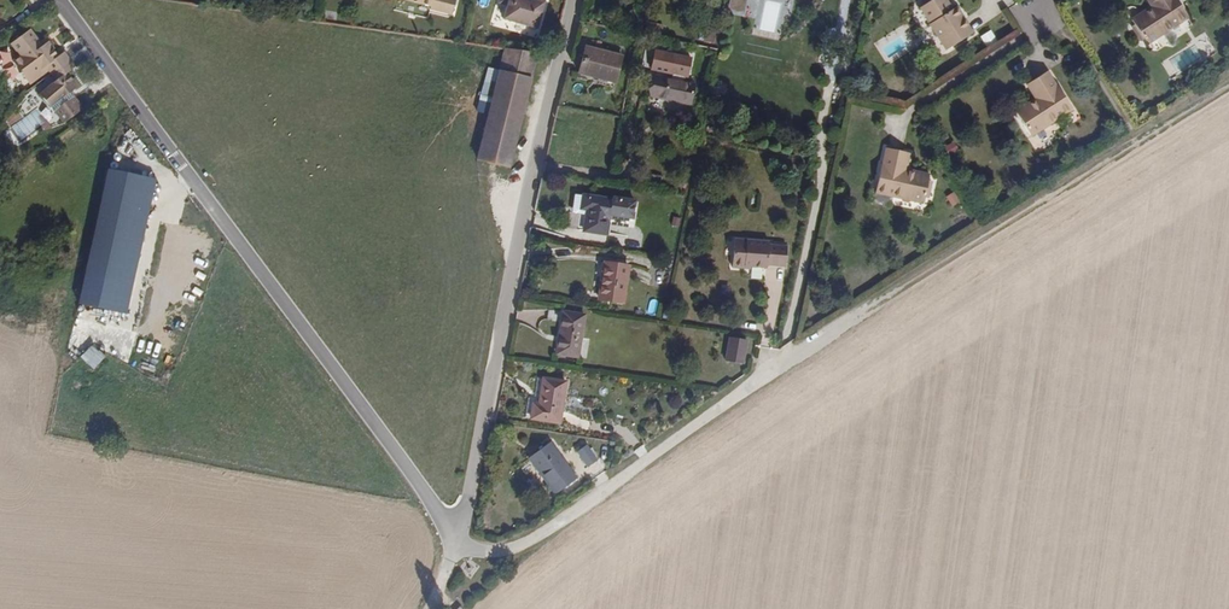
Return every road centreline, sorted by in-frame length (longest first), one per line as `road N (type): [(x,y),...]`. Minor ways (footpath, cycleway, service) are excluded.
road 1 (track): [(1228,80),(827,331),(542,532),(491,554),(468,551),(455,537)]
road 2 (residential): [(455,537),(123,87)]
road 3 (residential): [(455,537),(575,0)]
road 4 (track): [(1043,3),(1135,139)]

